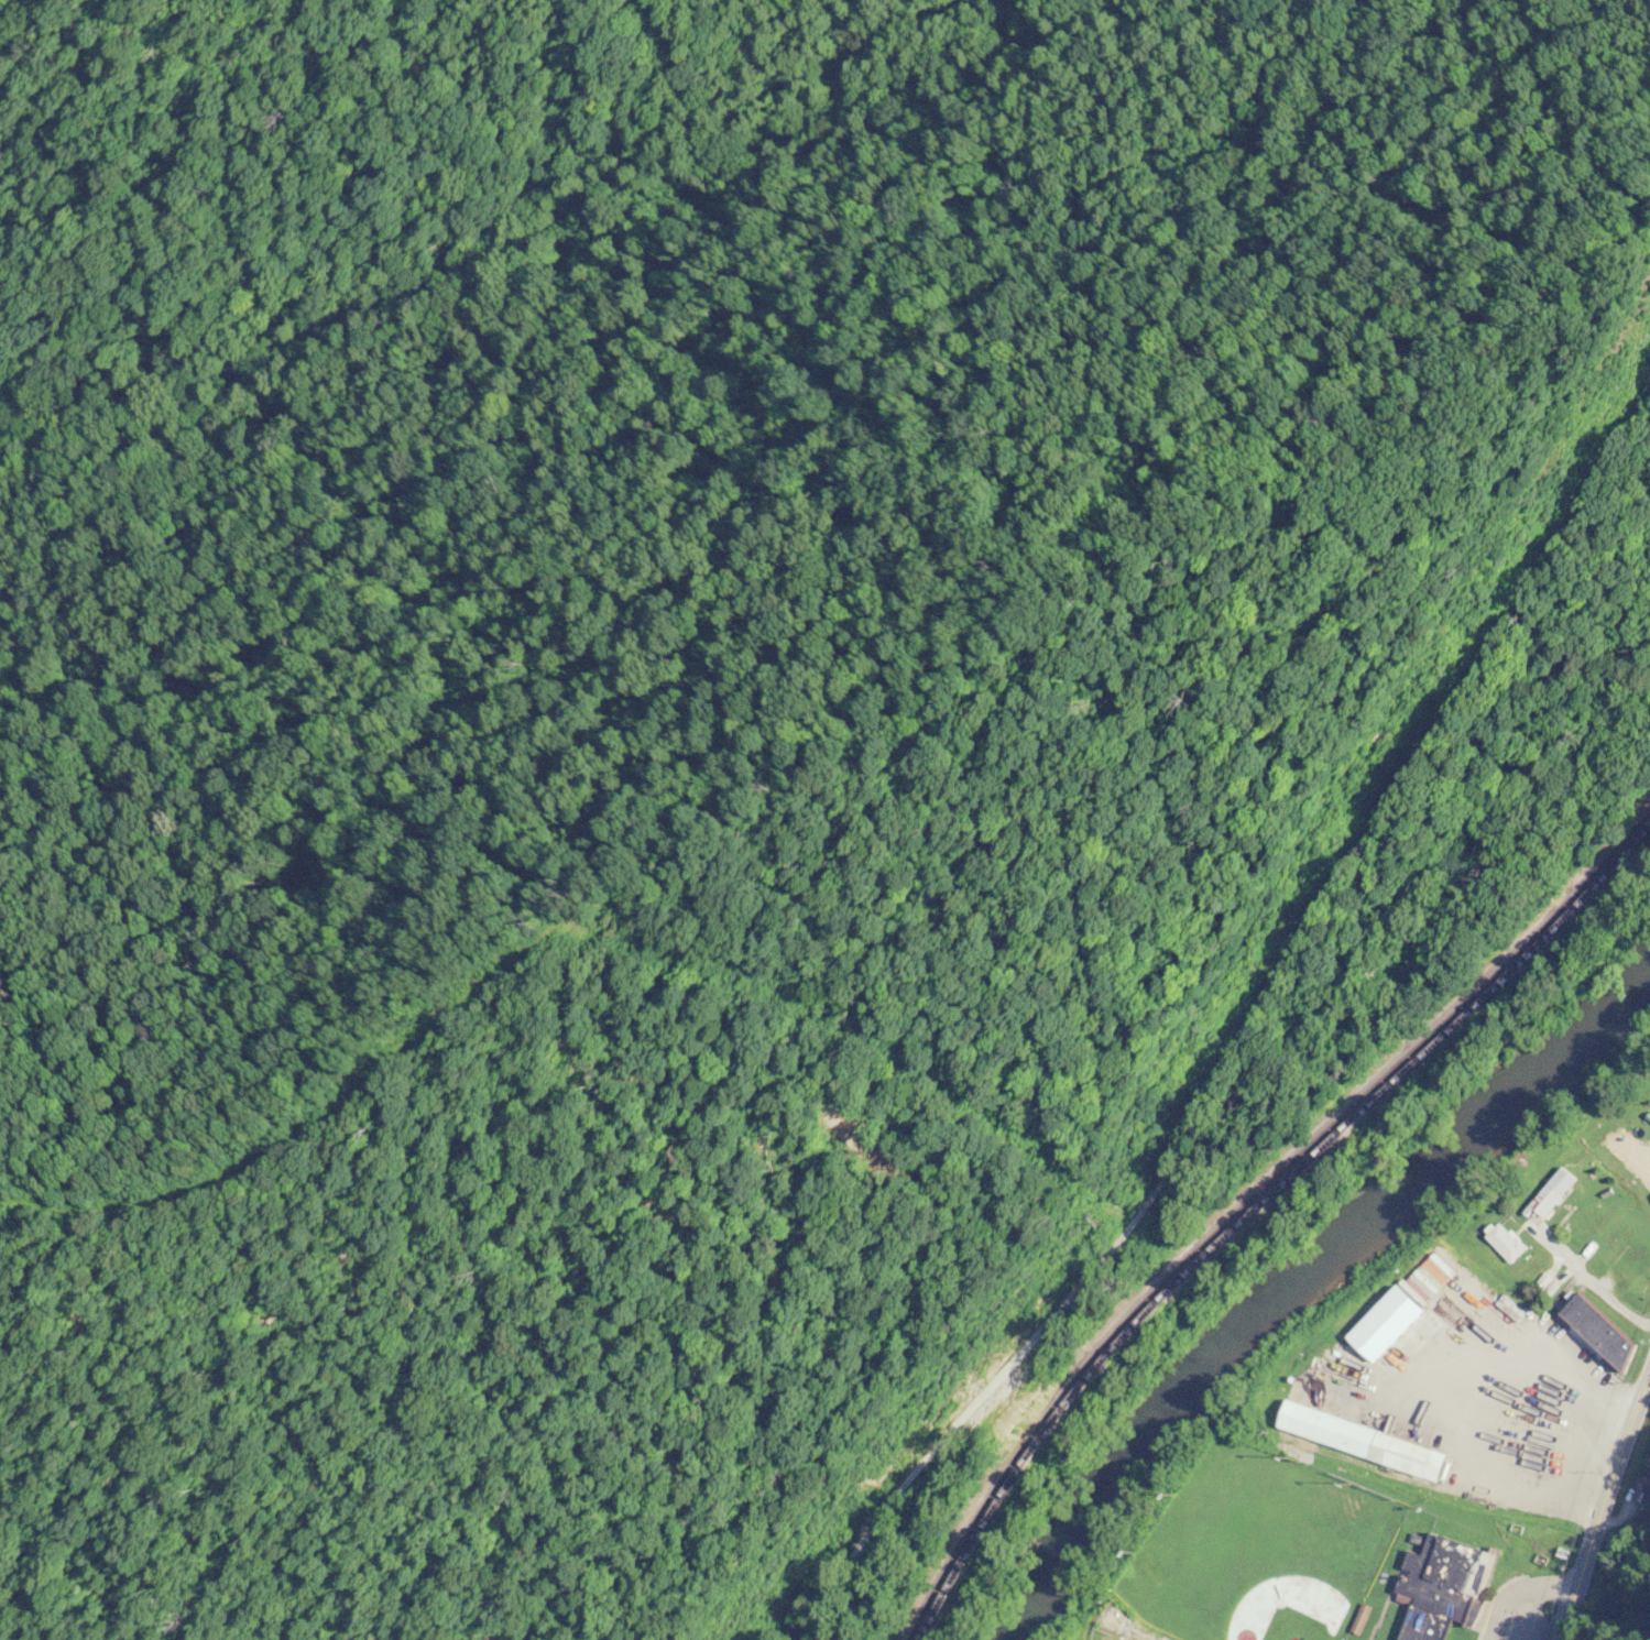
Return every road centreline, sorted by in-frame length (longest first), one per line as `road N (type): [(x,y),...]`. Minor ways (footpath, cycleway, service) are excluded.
road 1 (residential): [(800,1639),(1144,1209),(1649,692)]
road 2 (secondary): [(1649,1376),(1557,1639)]
road 3 (residential): [(1530,1223),(1600,1298),(1649,1331)]

